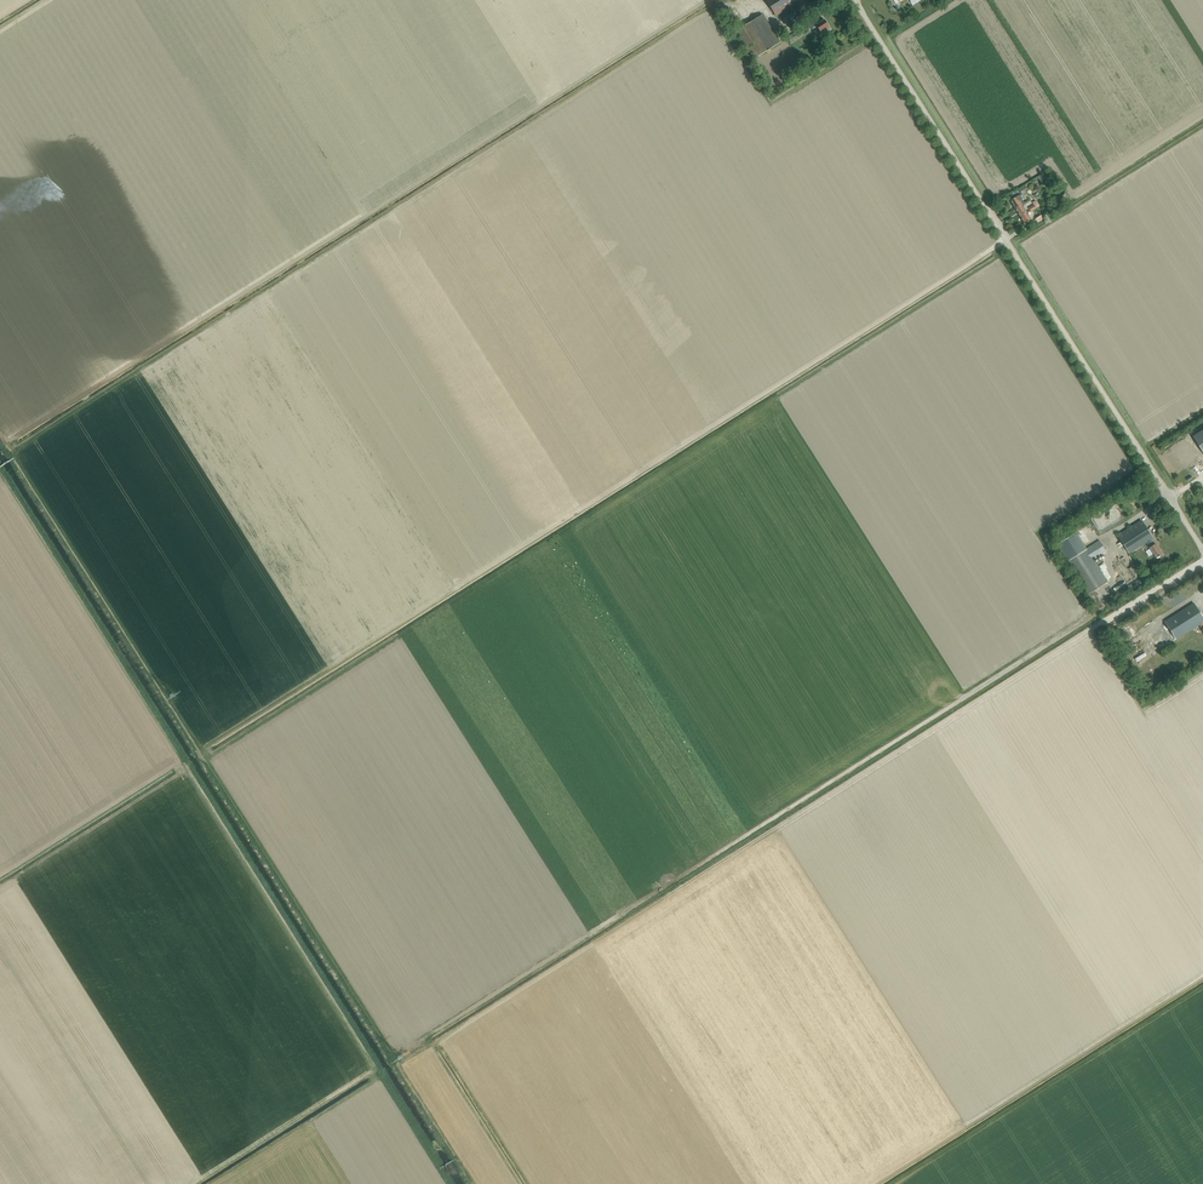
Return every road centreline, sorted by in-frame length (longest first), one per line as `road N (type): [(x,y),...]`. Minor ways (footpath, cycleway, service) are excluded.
road 1 (unclassified): [(1202,551),(854,0)]

